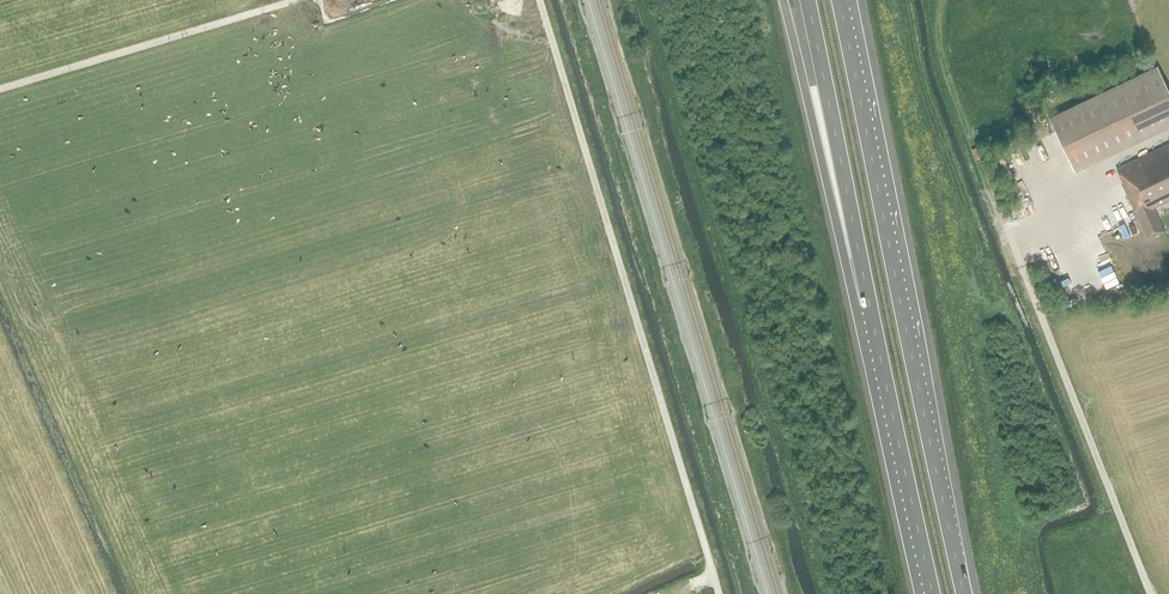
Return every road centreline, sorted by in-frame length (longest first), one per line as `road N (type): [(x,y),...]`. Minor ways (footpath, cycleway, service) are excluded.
road 1 (motorway): [(967,593),(851,58)]
road 2 (motorway): [(782,0),(851,287),(886,381)]
road 3 (motorway): [(807,0),(886,381)]
road 4 (unclassified): [(1152,593),(1009,232)]
road 5 (track): [(0,90),(296,0)]
road 6 (track): [(1009,232),(944,65),(943,0)]
road 7 (motorway): [(886,381),(935,593)]

